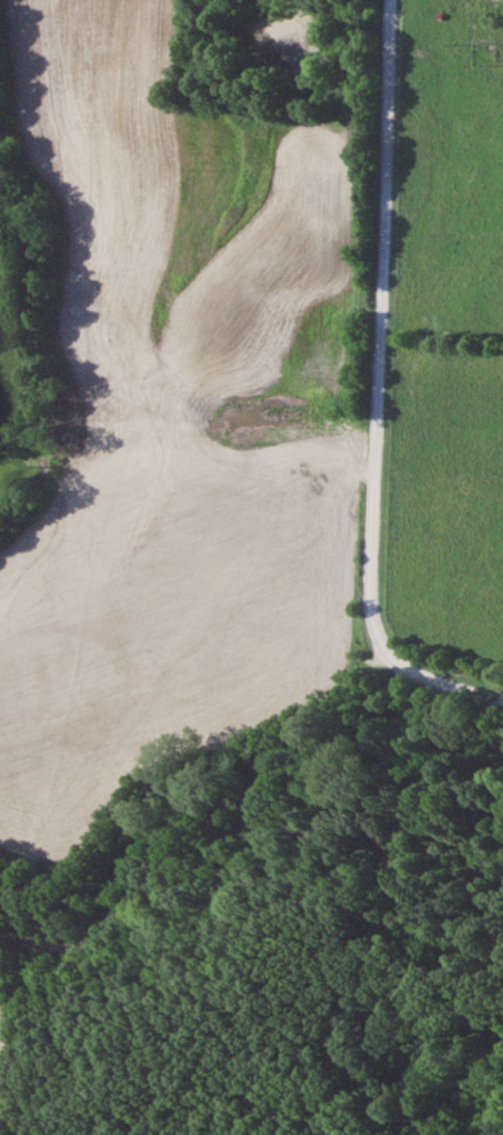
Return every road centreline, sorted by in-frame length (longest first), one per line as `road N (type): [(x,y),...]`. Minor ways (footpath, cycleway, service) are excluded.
road 1 (residential): [(451,687),(396,665),(376,635),(371,595),(389,0)]

